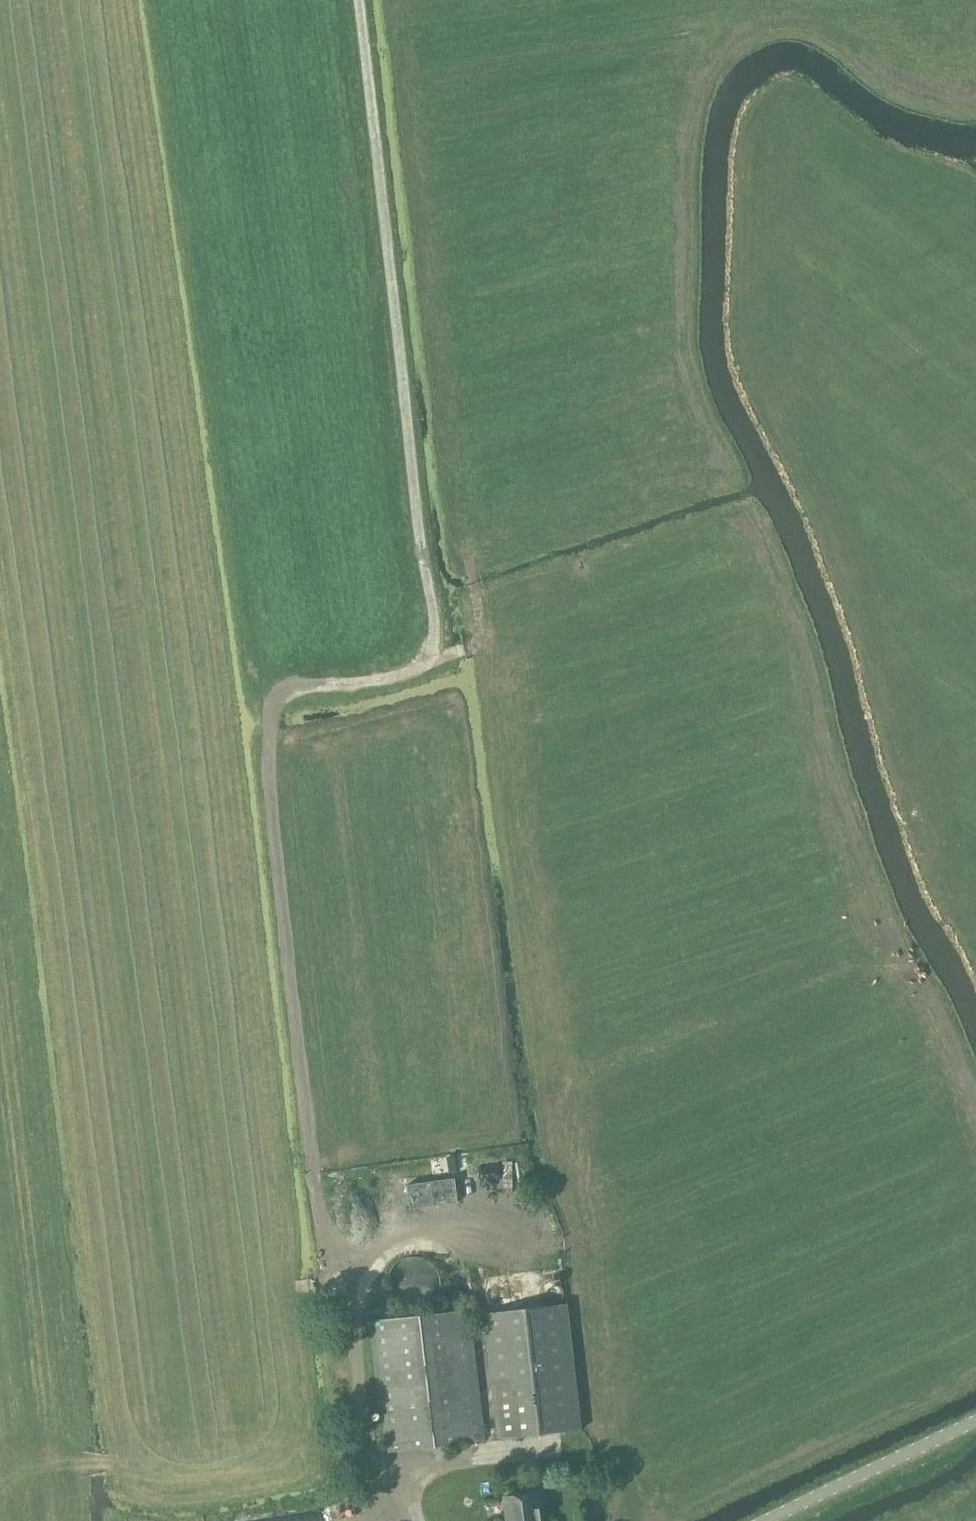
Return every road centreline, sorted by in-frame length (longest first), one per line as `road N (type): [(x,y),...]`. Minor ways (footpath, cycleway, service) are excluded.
road 1 (track): [(470,561),(480,641),(379,681),(305,689),(278,702),(269,723),(316,1218),(329,1274),(358,1307),(380,1477),(409,1520)]
road 2 (track): [(358,0),(433,635),(424,666)]
road 3 (unclassified): [(783,1520),(975,1427)]

